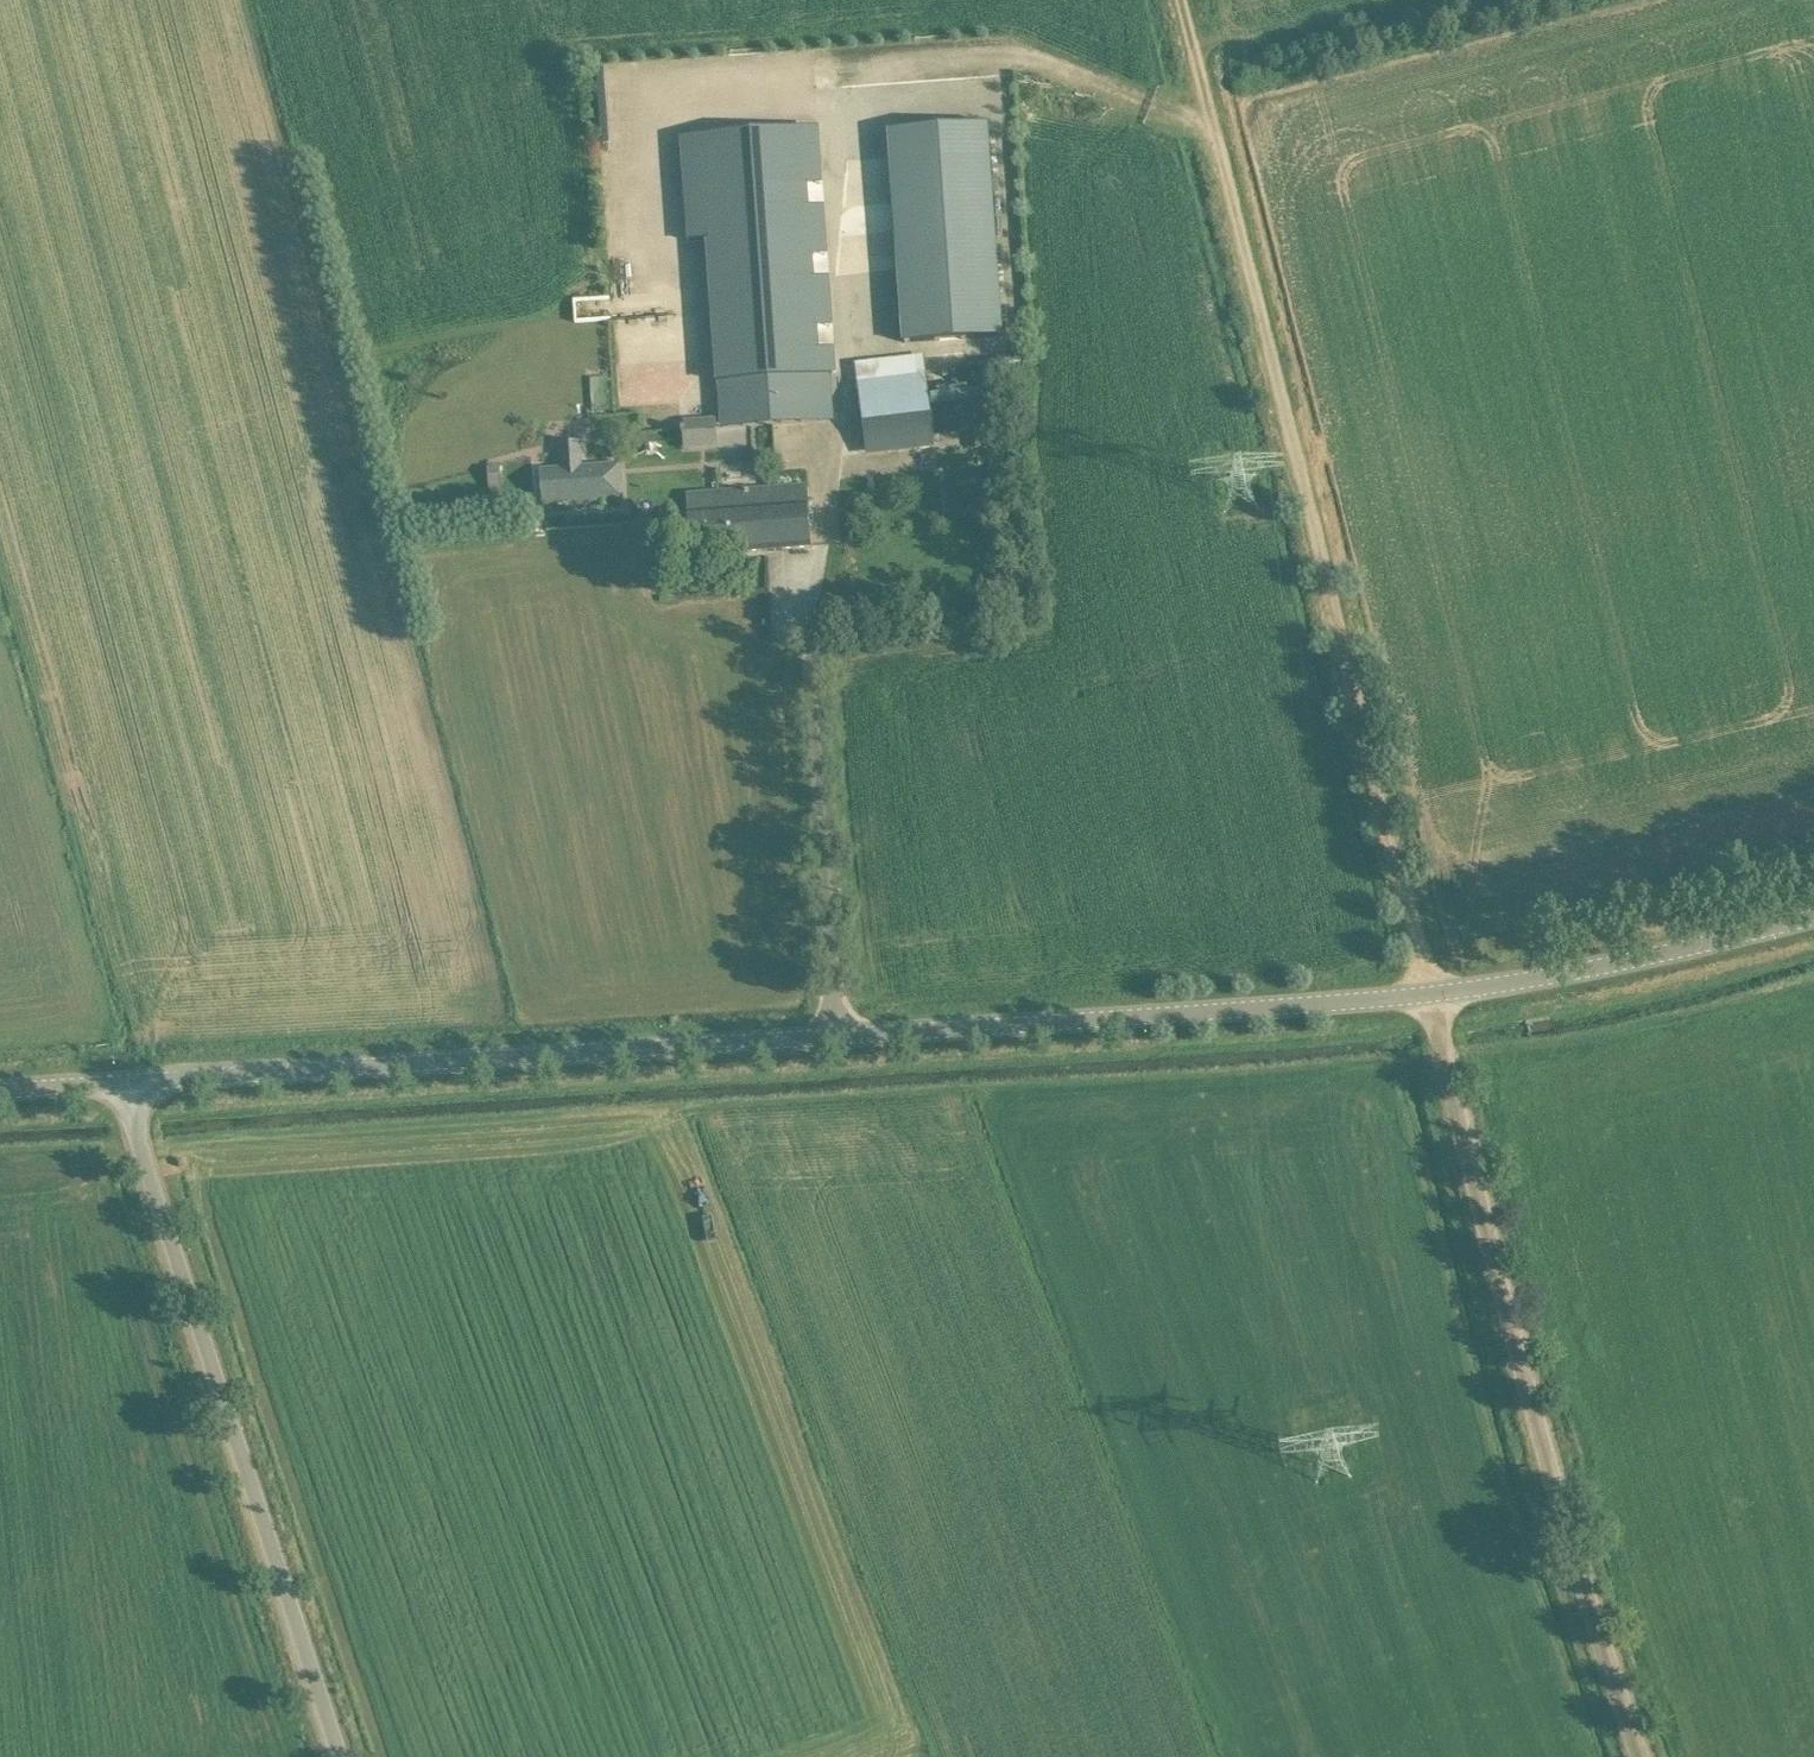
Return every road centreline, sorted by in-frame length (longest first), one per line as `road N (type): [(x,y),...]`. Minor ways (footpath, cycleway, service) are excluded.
road 1 (unclassified): [(125,1085),(1433,996)]
road 2 (track): [(1184,0),(1433,996)]
road 3 (track): [(347,490),(665,415),(679,388),(651,123),(825,110)]
road 4 (unclassified): [(1643,1756),(1583,1583),(1453,1105),(1433,996)]
road 5 (unclassified): [(125,1085),(338,1756)]
road 6 (unclassified): [(1433,996),(1601,974),(1813,919)]
road 7 (unclassified): [(0,1093),(125,1085)]

